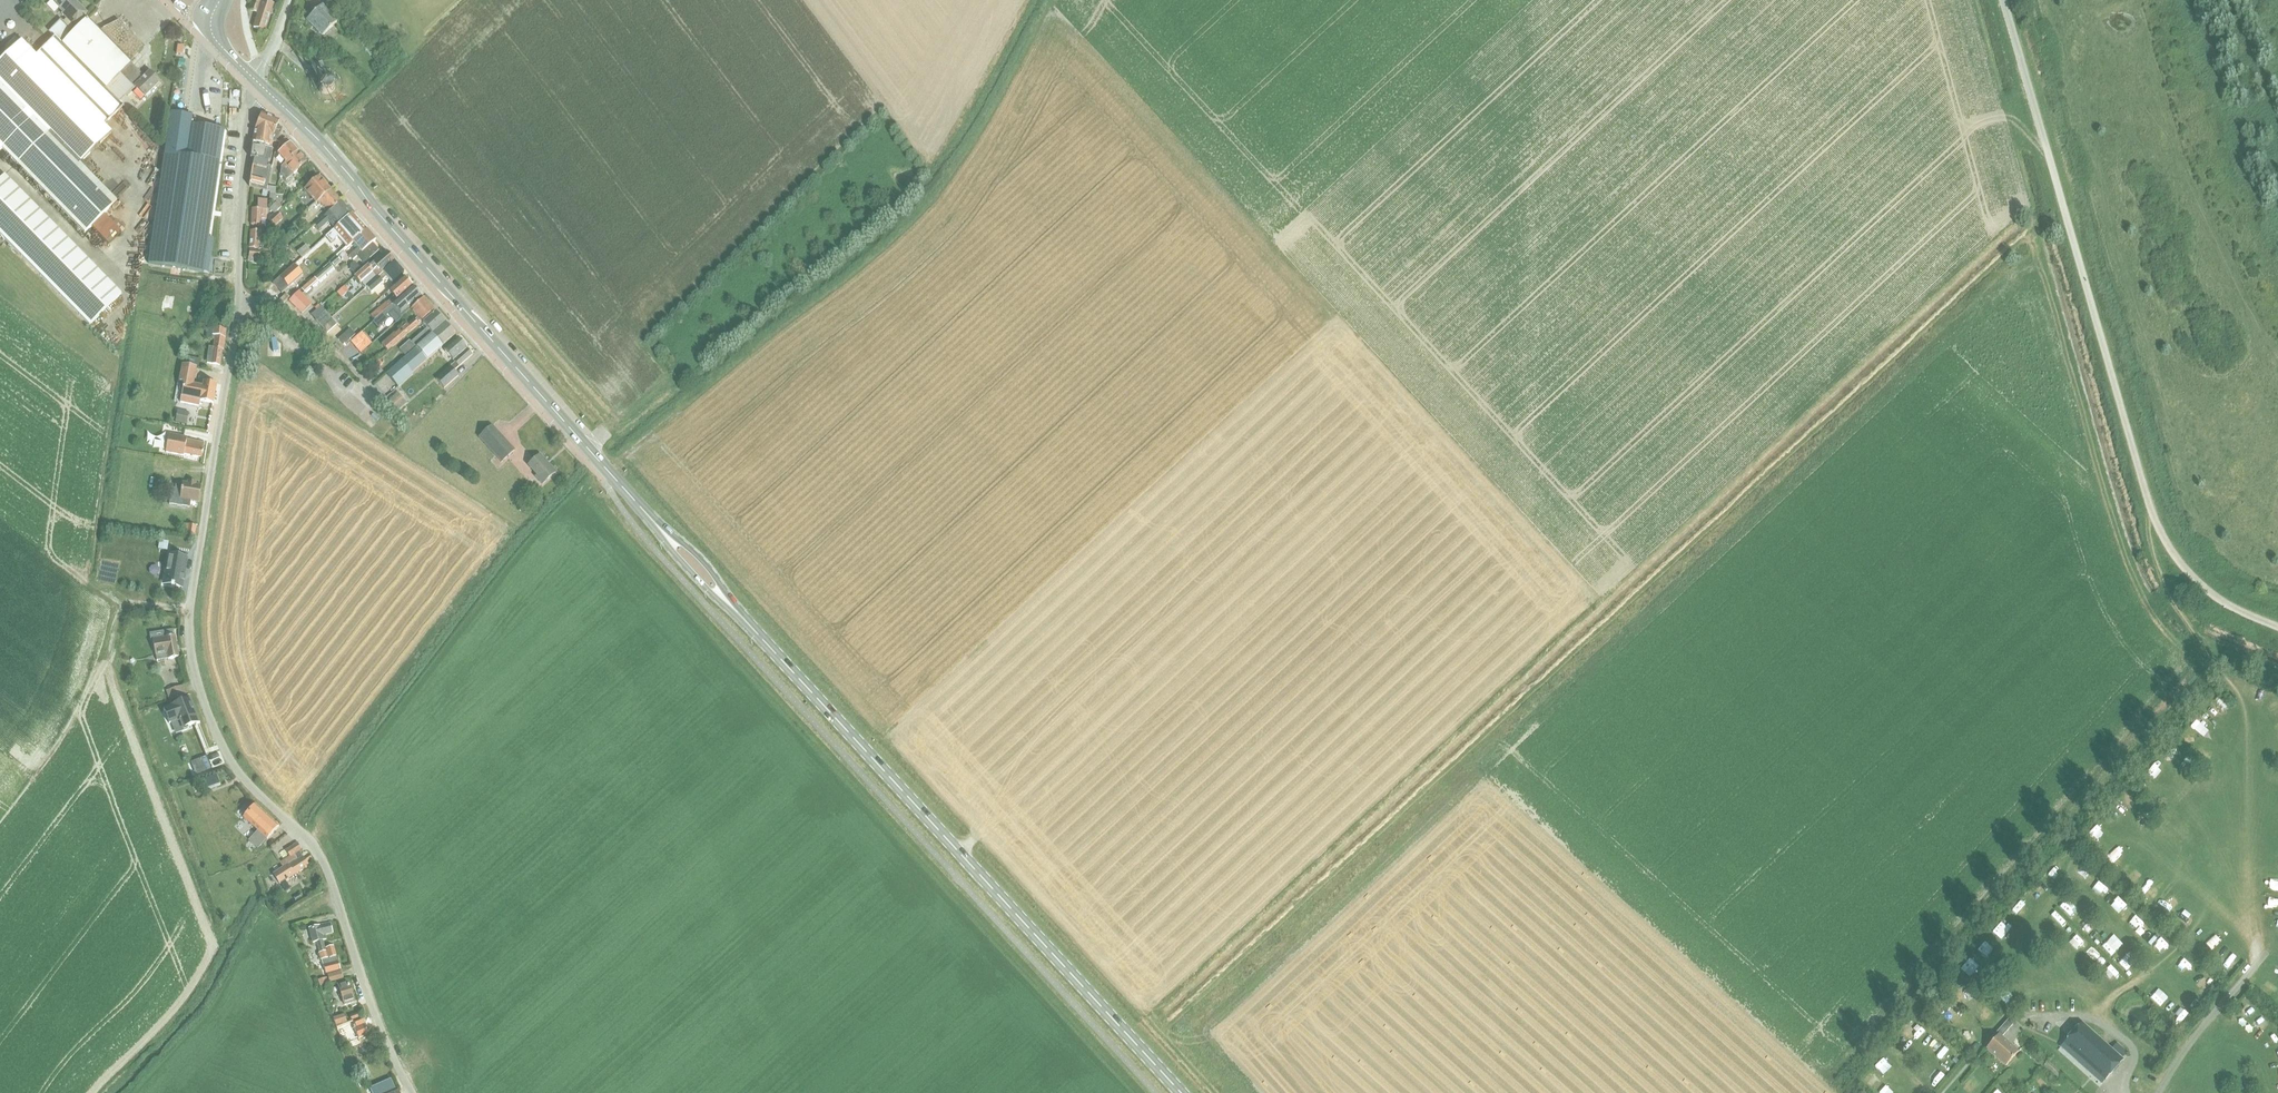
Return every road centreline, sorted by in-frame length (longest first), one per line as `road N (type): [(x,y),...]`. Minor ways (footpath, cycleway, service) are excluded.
road 1 (residential): [(412,1092),(314,846),(227,755),(190,652),(240,298),(258,83)]
road 2 (unclassified): [(2277,629),(2206,591),(2164,539),(2005,0)]
road 3 (secondary): [(1180,1092),(748,624)]
road 4 (secondary): [(646,513),(258,83)]
road 5 (track): [(2240,699),(2257,962)]
road 6 (secondary): [(646,513),(672,554),(748,624)]
road 7 (secondary): [(748,624),(708,567),(646,513)]

